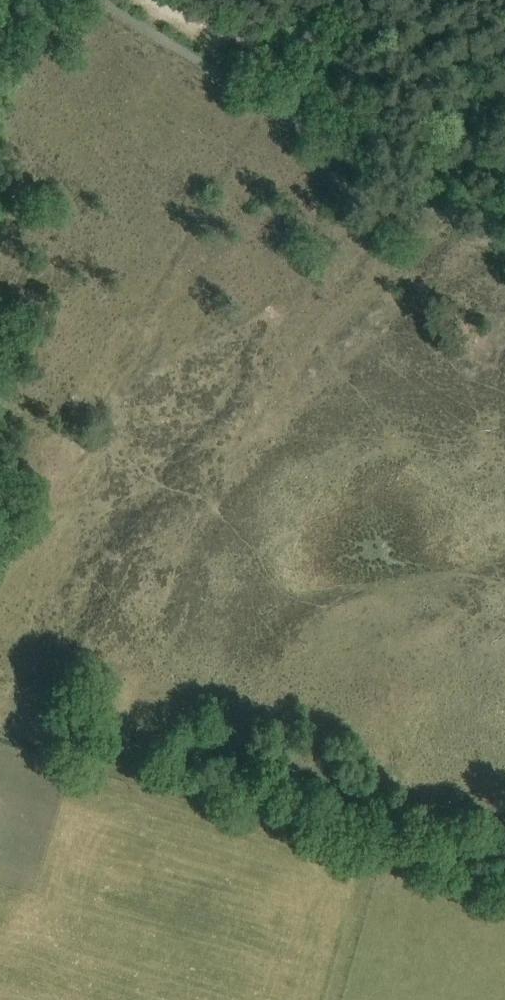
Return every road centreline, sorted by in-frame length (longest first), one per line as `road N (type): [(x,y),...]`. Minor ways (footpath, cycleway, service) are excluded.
road 1 (track): [(504,208),(179,10)]

